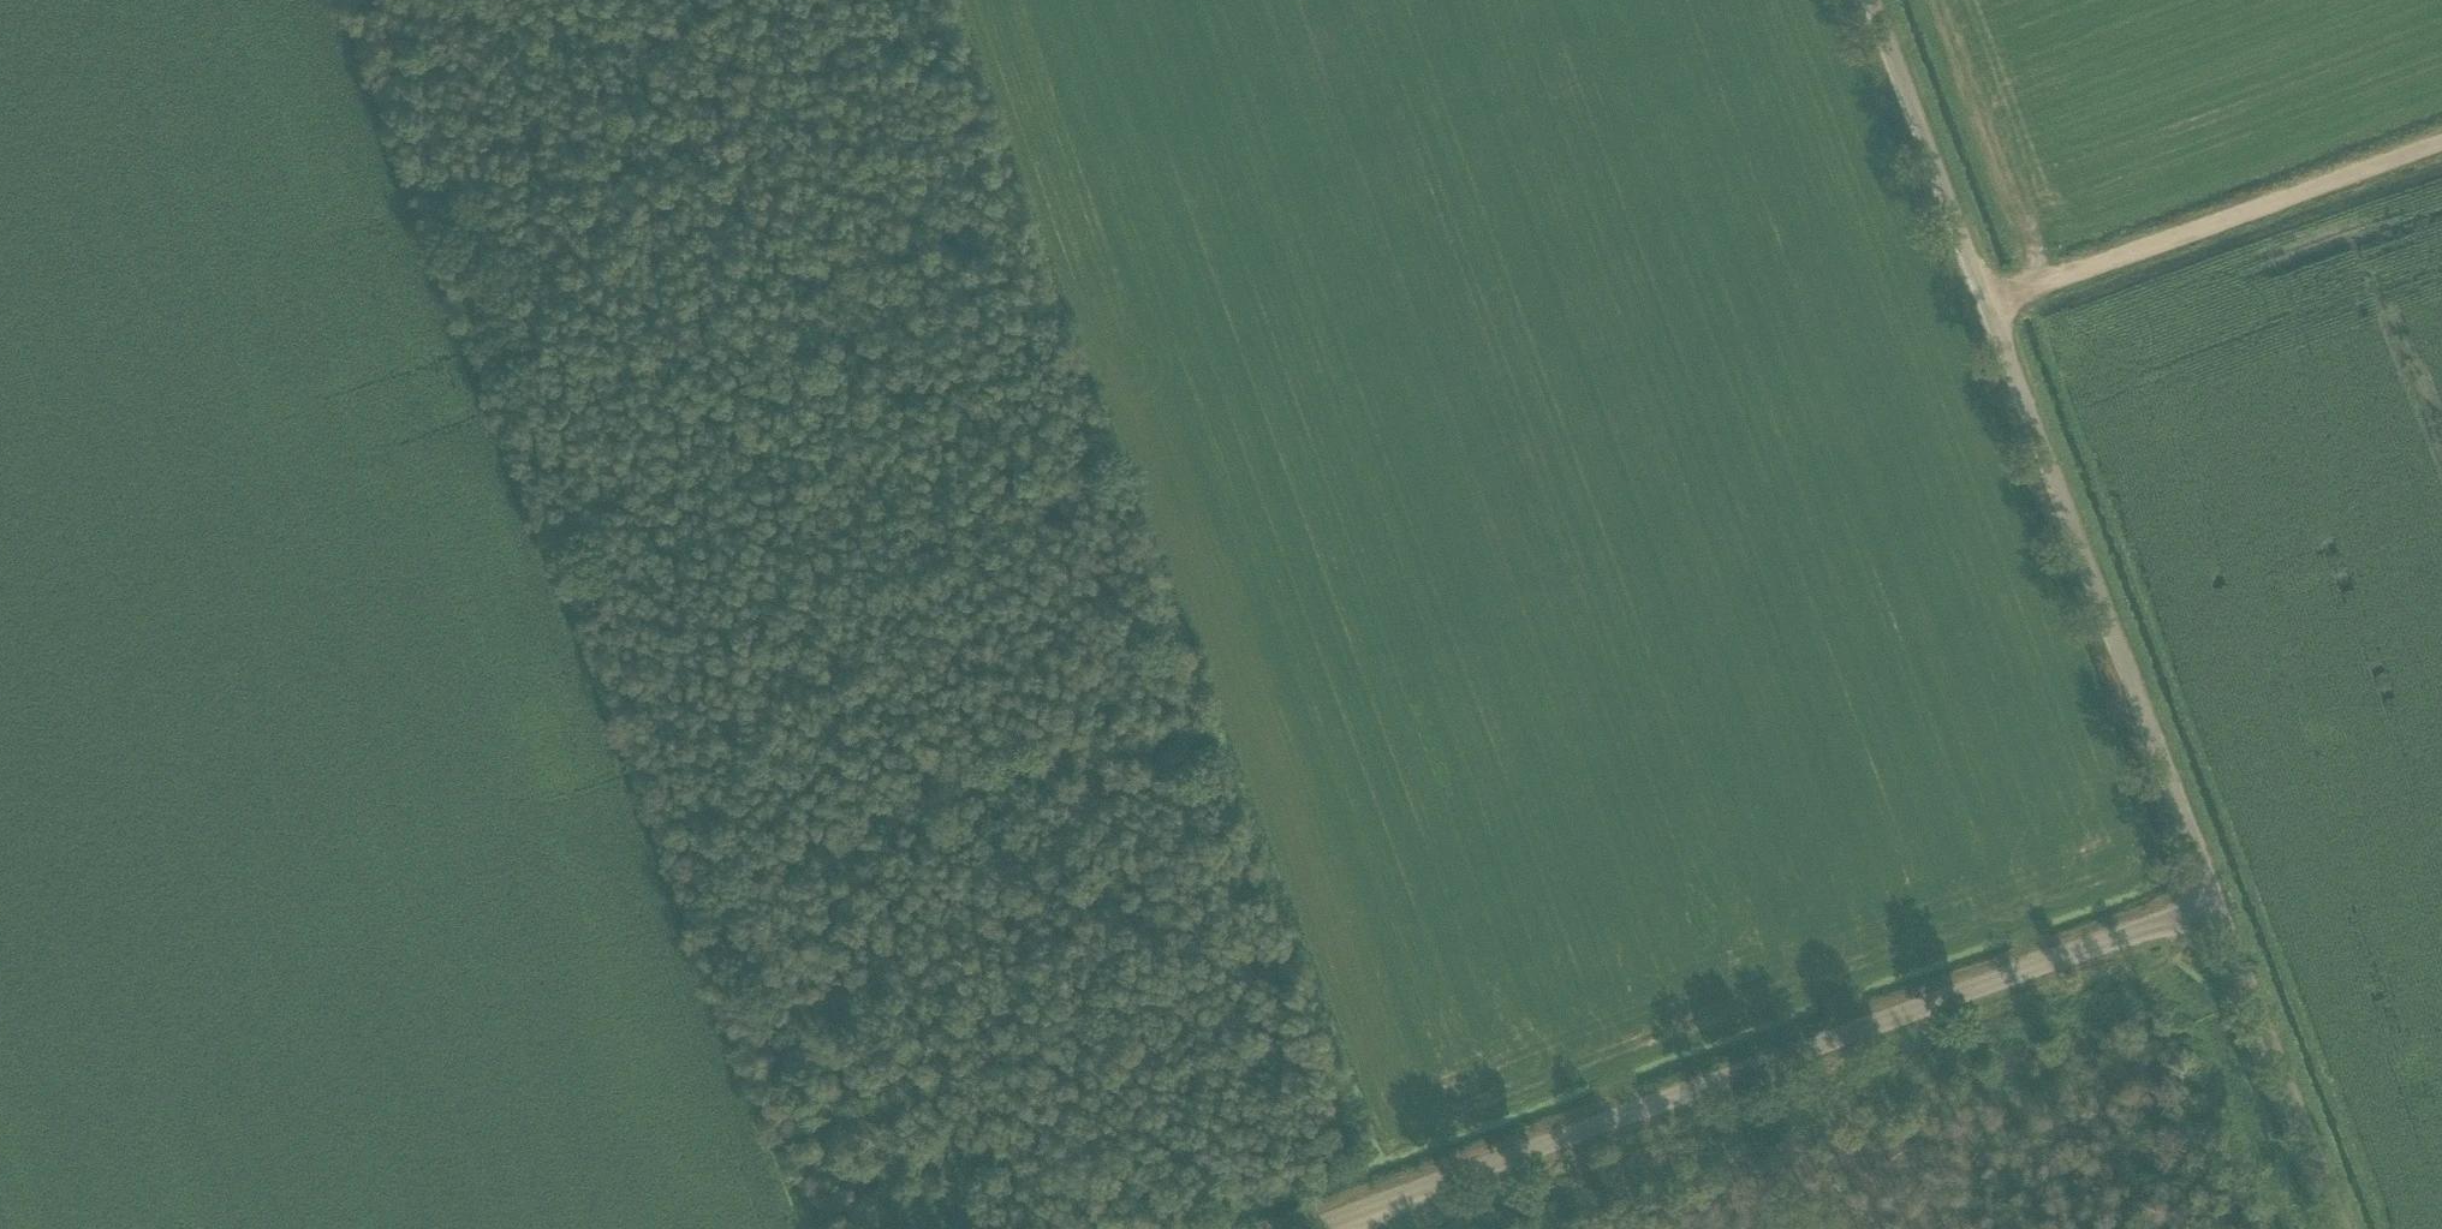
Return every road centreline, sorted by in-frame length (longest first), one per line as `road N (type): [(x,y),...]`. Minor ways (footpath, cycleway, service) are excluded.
road 1 (unclassified): [(1298,1228),(2217,891)]
road 2 (unclassified): [(2217,891),(1875,0)]
road 3 (track): [(1993,307),(2441,140)]
road 4 (unclassified): [(2348,1228),(2217,891)]

